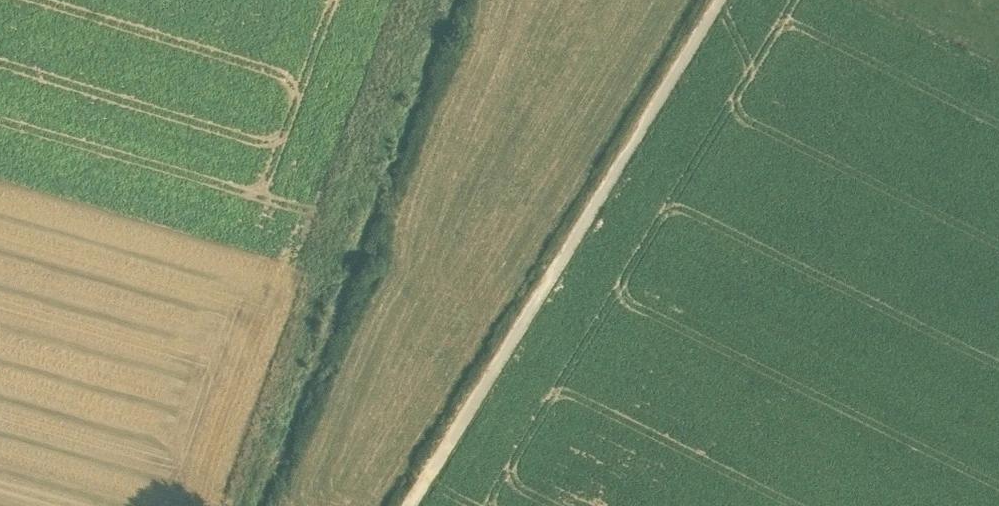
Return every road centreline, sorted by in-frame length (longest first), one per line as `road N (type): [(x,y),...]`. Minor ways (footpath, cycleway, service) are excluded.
road 1 (track): [(719,0),(410,505)]

